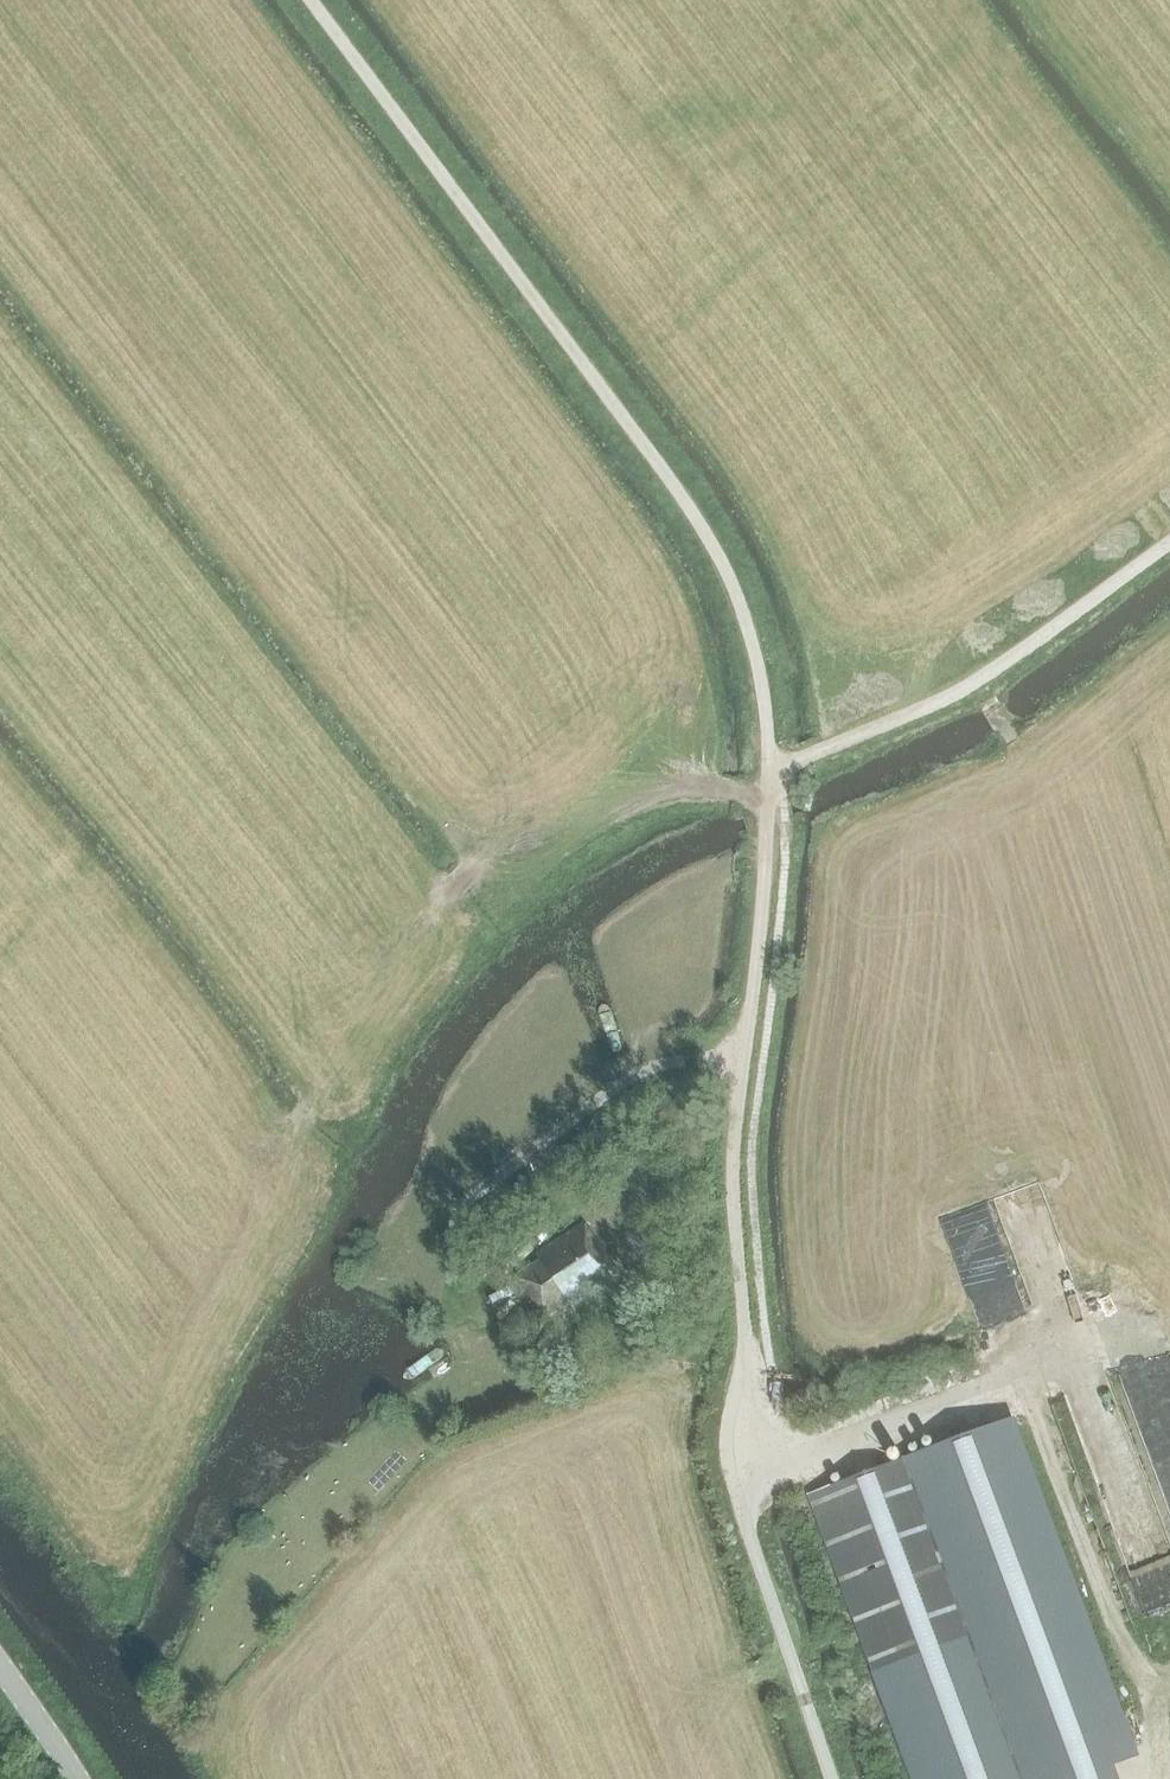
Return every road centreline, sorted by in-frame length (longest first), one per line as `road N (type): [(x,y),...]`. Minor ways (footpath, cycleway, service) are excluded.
road 1 (unclassified): [(834,1778),(745,1518),(725,1429),(743,1336),(729,1179),(769,777),(762,662),(737,594),(688,503),(309,0)]
road 2 (track): [(1169,544),(974,683),(769,777)]
road 3 (tertiary): [(78,1778),(0,1673)]

